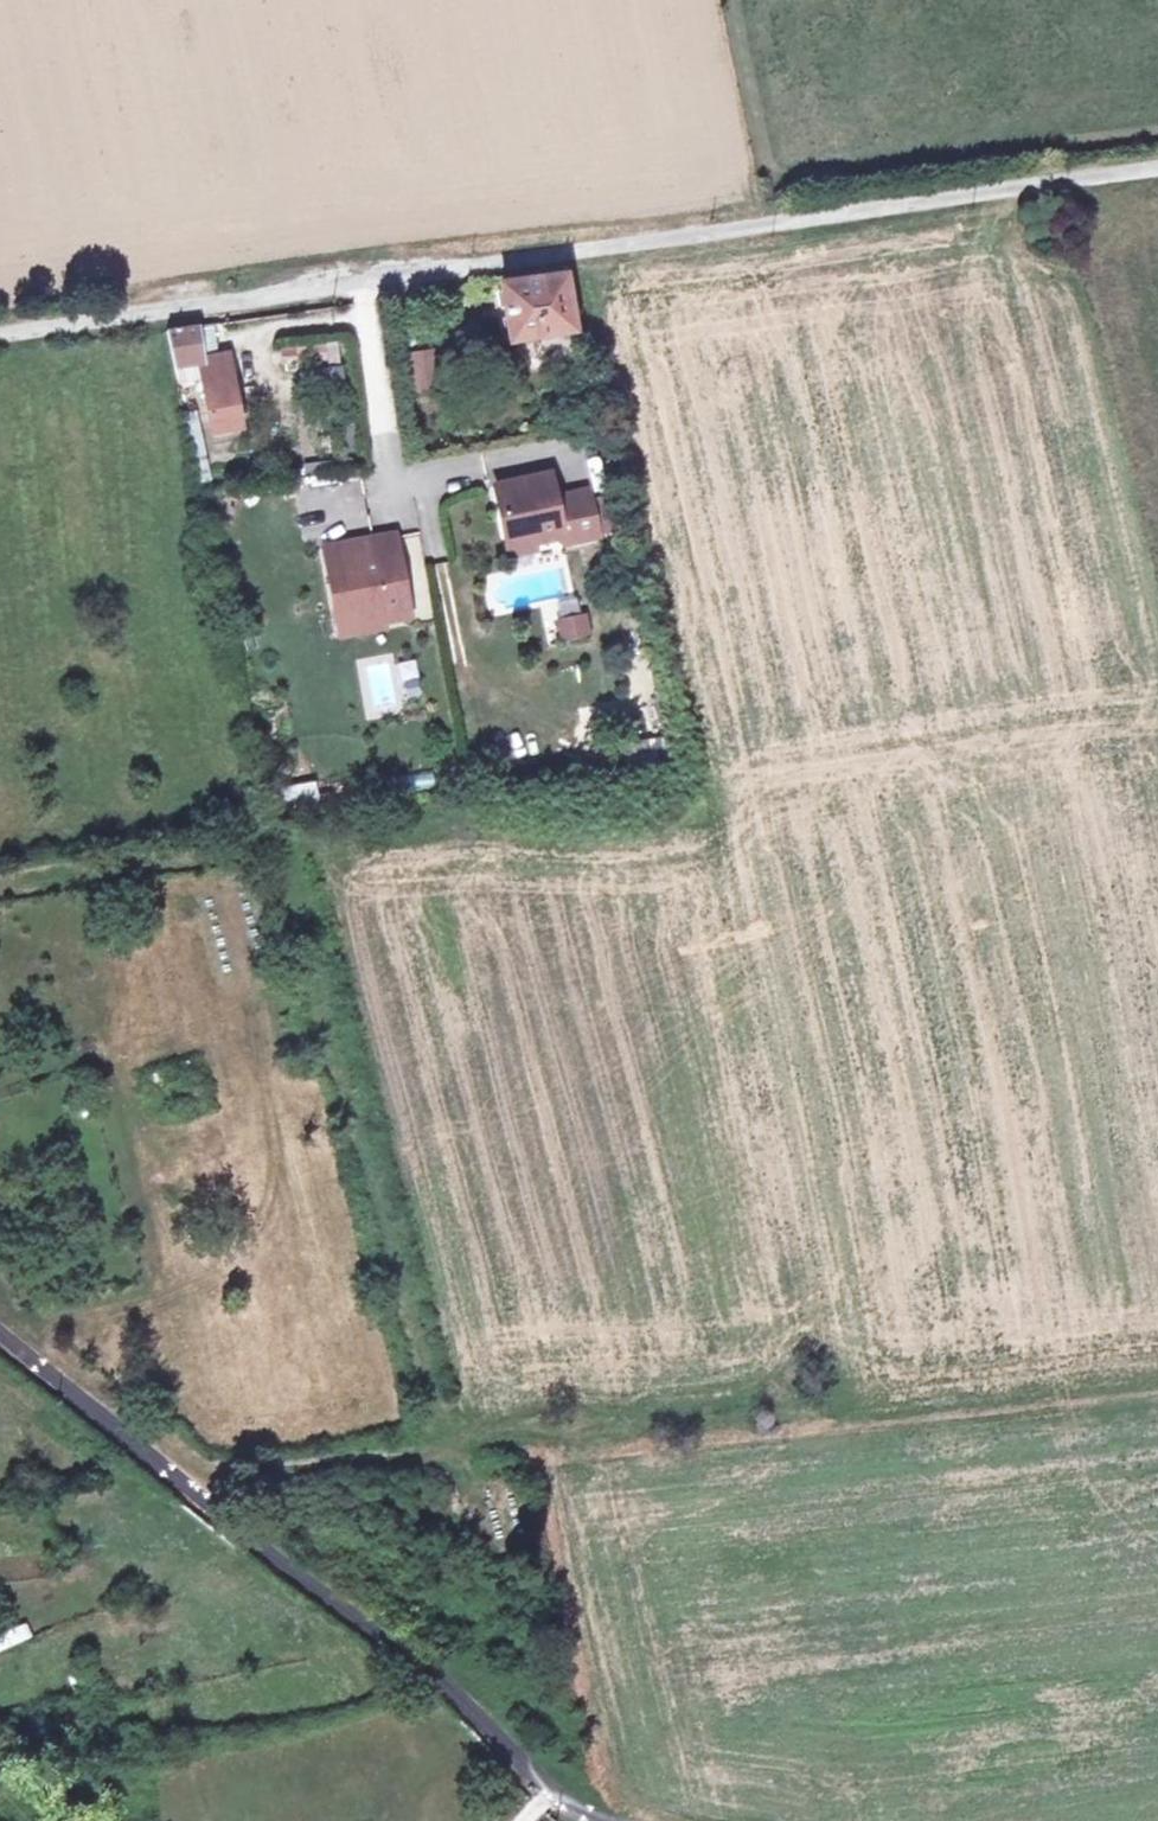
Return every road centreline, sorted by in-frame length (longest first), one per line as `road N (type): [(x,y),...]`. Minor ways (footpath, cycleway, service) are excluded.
road 1 (unclassified): [(1157,169),(0,338)]
road 2 (unclassified): [(611,1820),(576,1809),(449,1688),(310,1585),(0,1331)]

